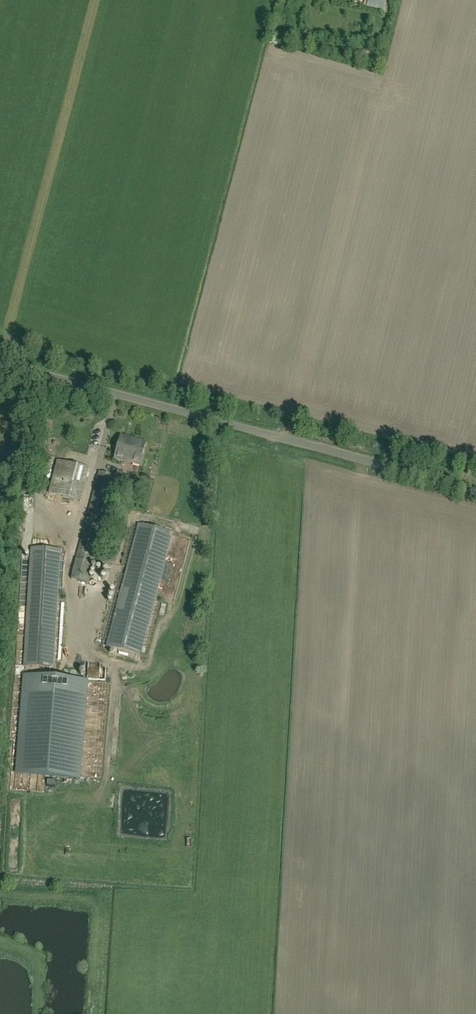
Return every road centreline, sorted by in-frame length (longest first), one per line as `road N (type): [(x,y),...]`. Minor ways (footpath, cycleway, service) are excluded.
road 1 (unclassified): [(475,490),(0,363)]

